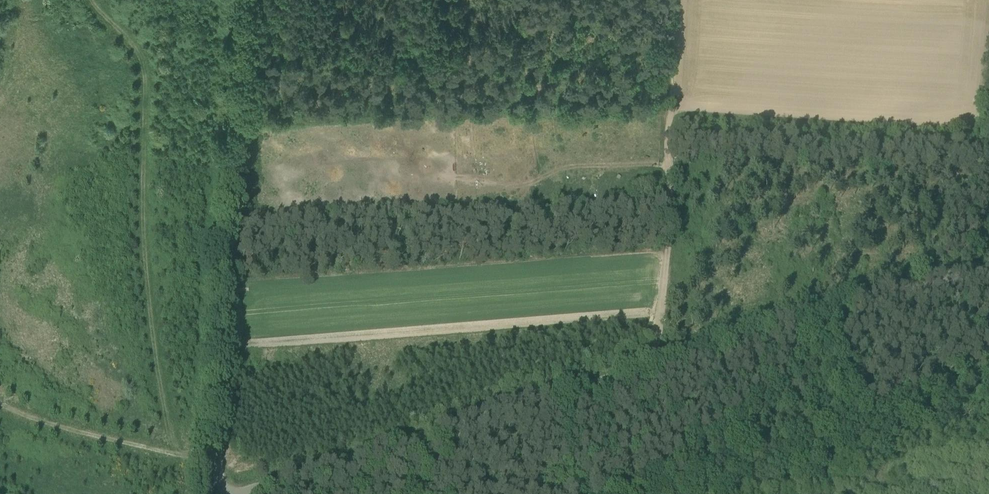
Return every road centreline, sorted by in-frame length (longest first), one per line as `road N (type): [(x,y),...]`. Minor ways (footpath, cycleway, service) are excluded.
road 1 (unclassified): [(227,488),(808,313),(988,268)]
road 2 (unclassified): [(227,488),(218,410),(248,0)]
road 3 (track): [(681,0),(677,111),(665,156),(671,208),(648,366)]

